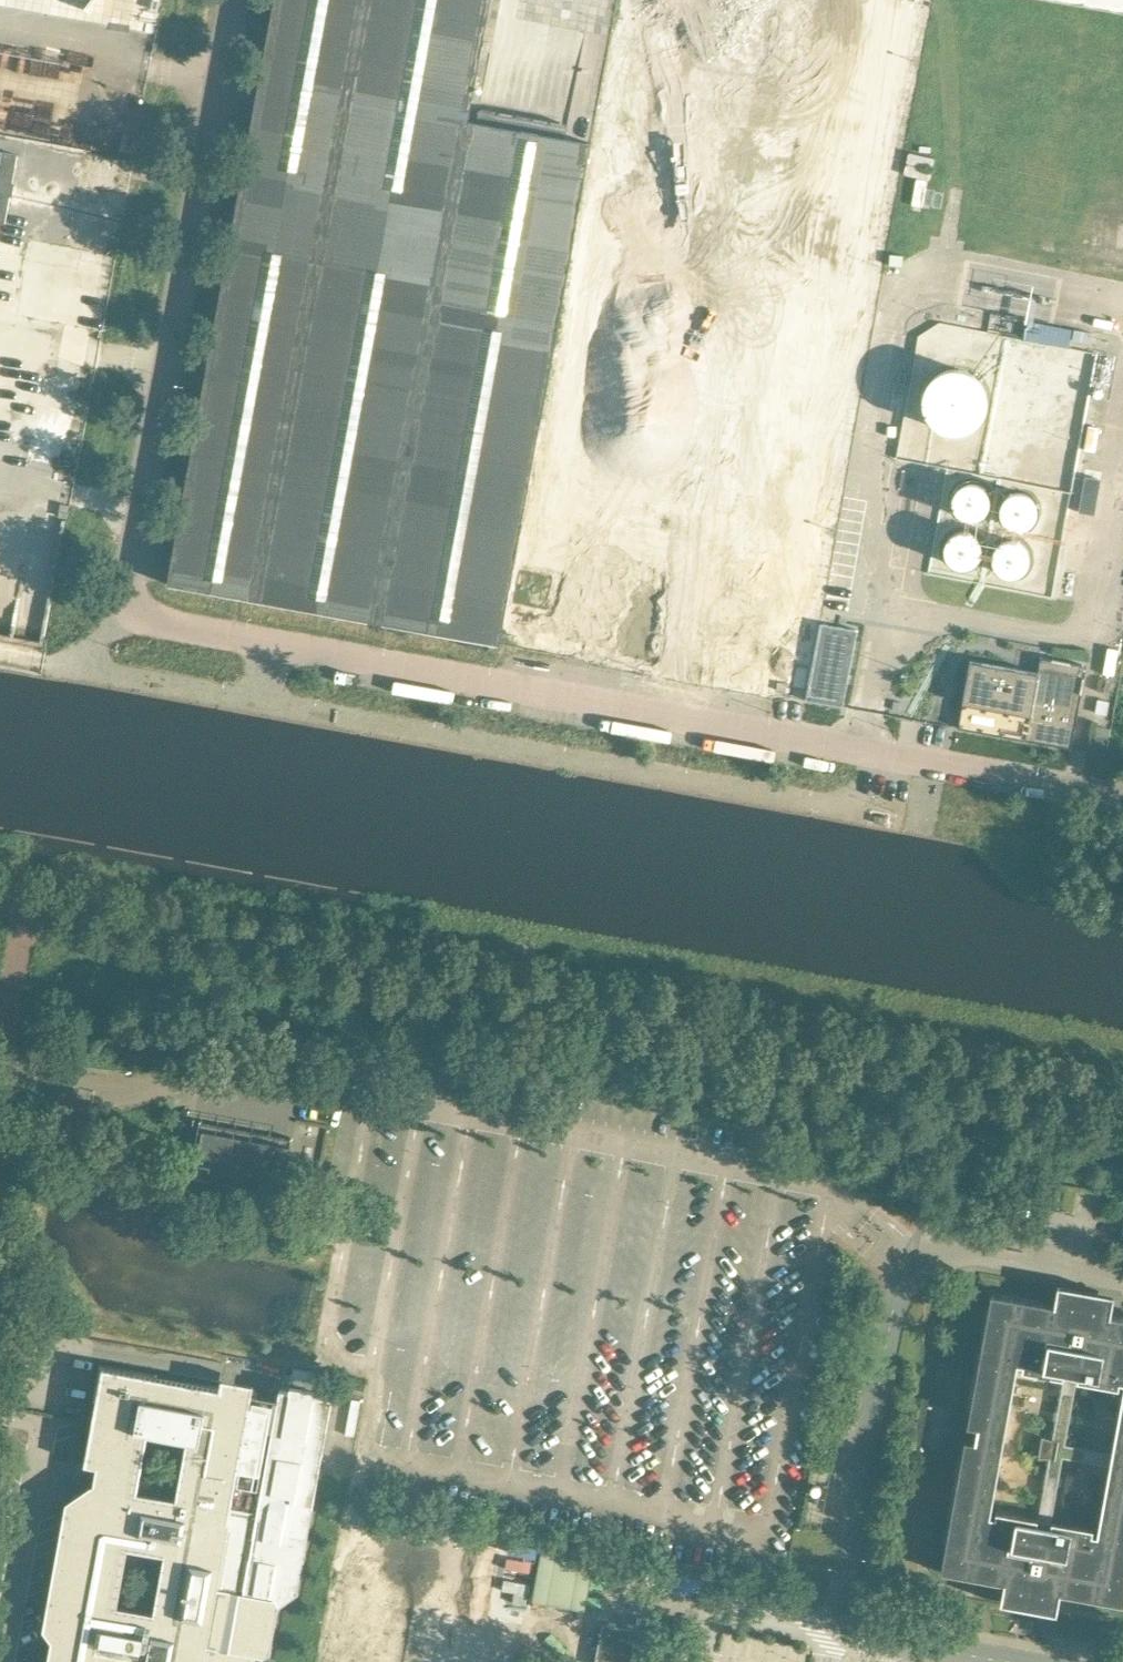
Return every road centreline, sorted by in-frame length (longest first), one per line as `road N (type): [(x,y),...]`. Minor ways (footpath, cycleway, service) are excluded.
road 1 (unclassified): [(1122,798),(152,621),(133,604),(125,581),(235,0)]
road 2 (unclassified): [(1122,1101),(30,900),(0,1057)]
road 3 (unclassified): [(829,1631),(892,1306),(915,1256),(934,1242),(956,1239),(1122,1278)]
road 4 (unclassified): [(996,1661),(829,1631)]

